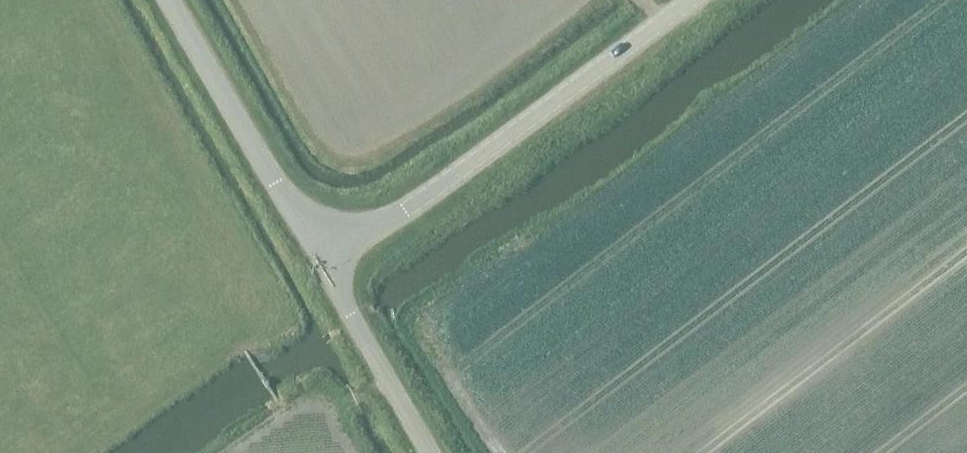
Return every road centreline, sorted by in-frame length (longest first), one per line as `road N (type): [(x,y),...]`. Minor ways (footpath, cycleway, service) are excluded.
road 1 (unclassified): [(319,263),(721,0)]
road 2 (unclassified): [(319,263),(168,0)]
road 3 (unclassified): [(430,452),(319,263)]

